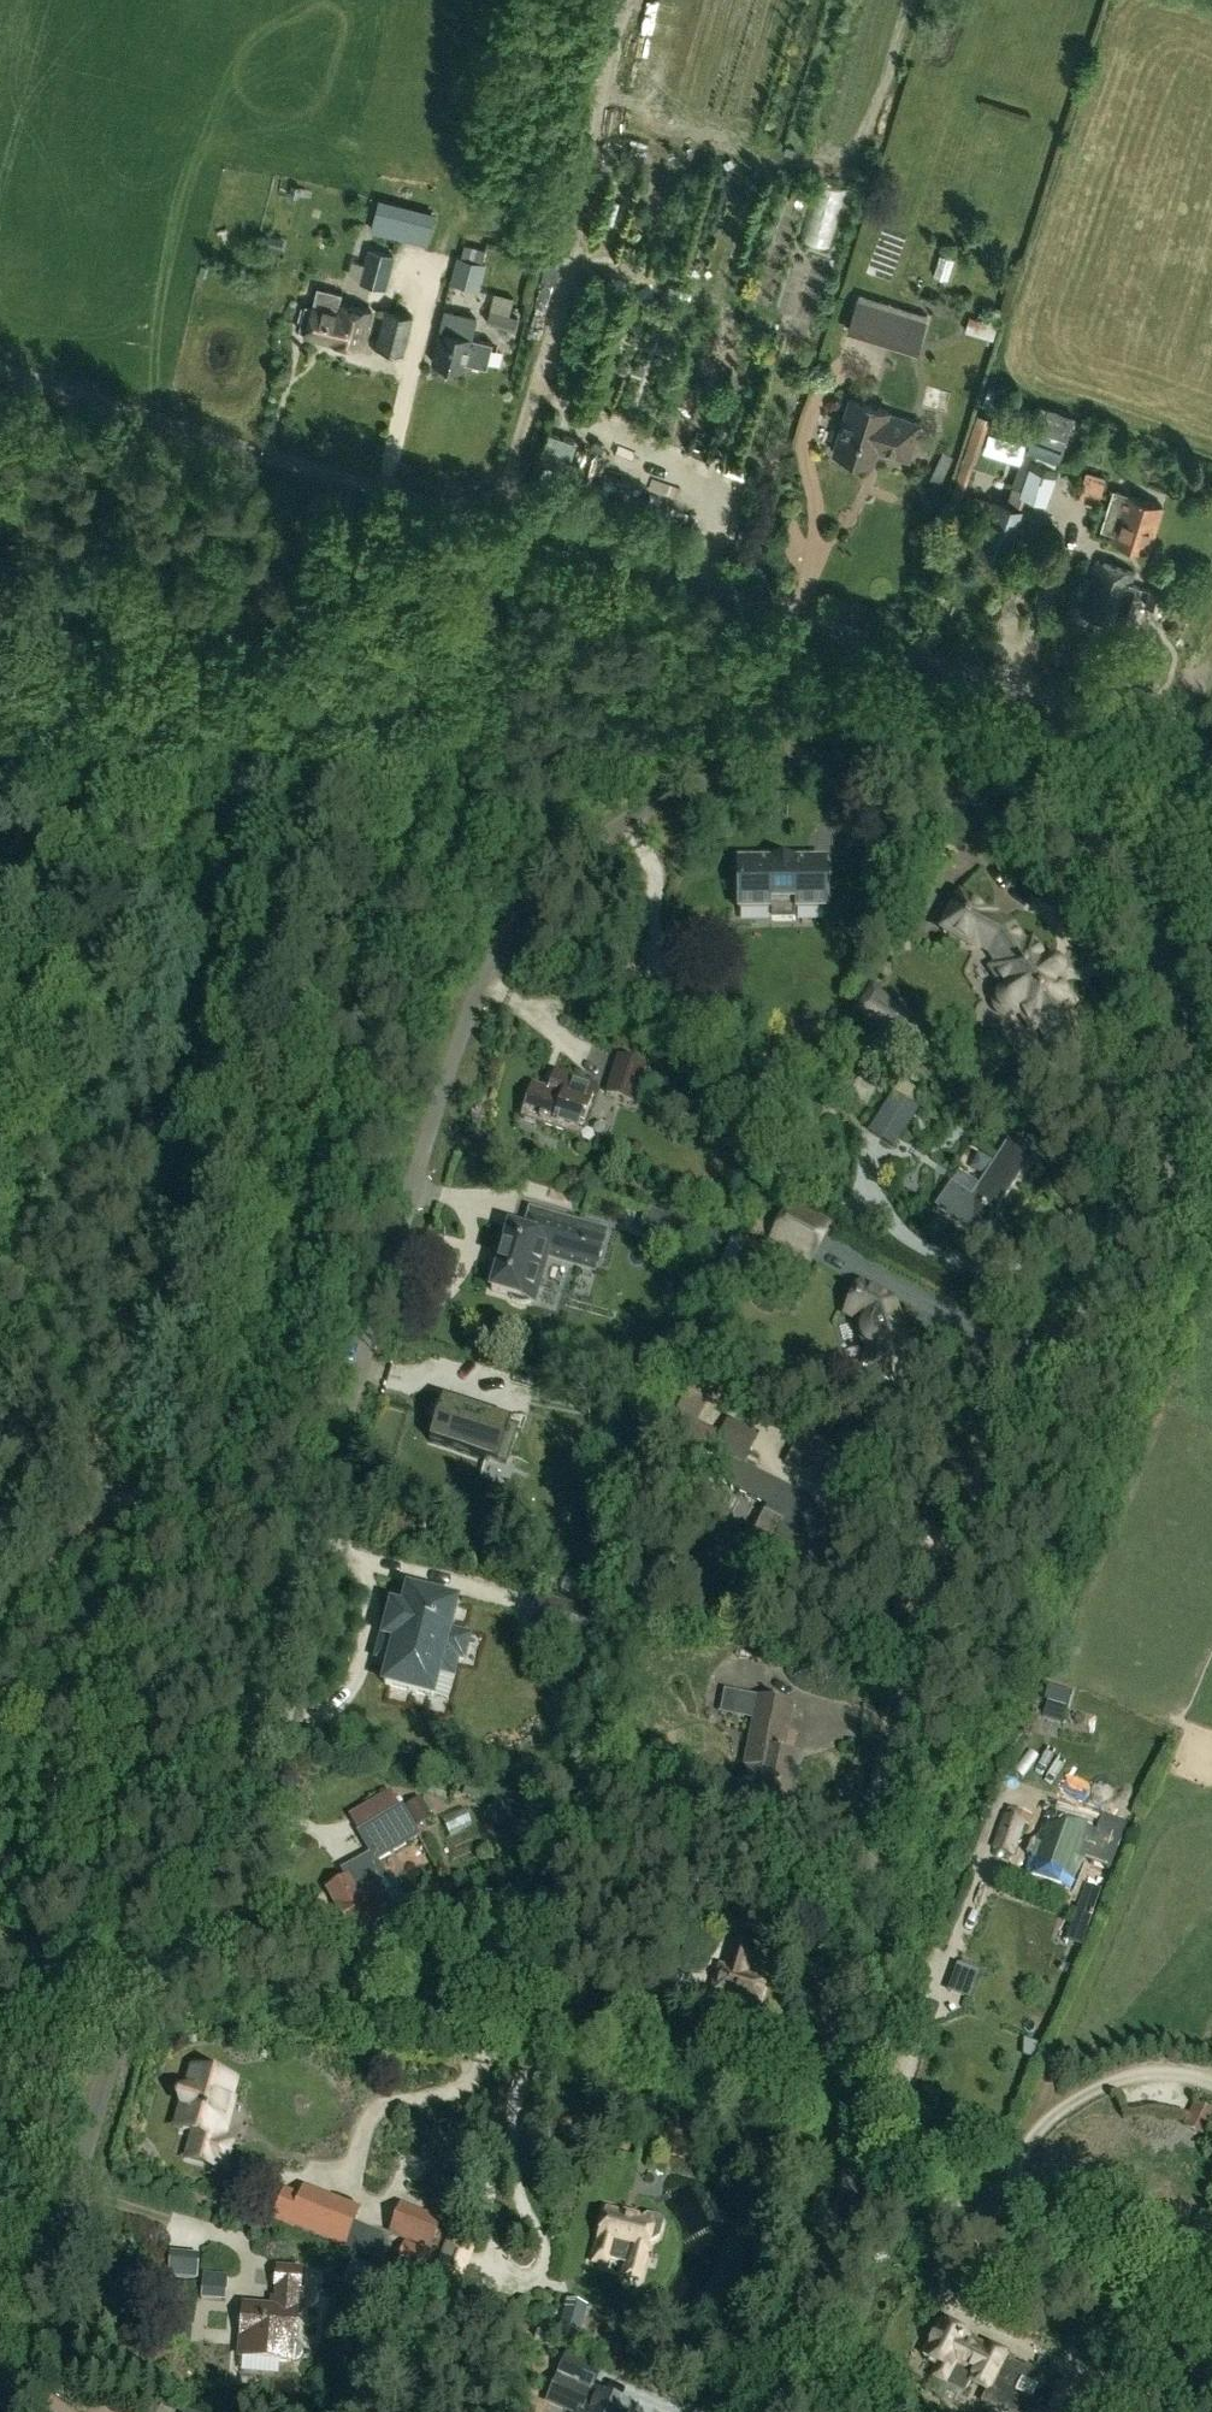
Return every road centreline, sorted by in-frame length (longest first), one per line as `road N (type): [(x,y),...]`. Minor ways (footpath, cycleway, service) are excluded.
road 1 (residential): [(196,1985),(251,1743),(422,1119),(482,965),(516,903),(552,860),(673,780),(769,753),(821,756),(978,808),(1145,906)]
road 2 (track): [(0,1815),(394,493)]
road 3 (residential): [(828,2123),(882,1774),(924,1602),(983,1469),(1120,1257),(1174,1136),(1184,1096),(1176,986),(1145,906)]
road 4 (residential): [(1195,749),(0,366)]
road 5 (residential): [(828,2123),(678,2072),(564,2045),(196,1985)]
road 6 (residential): [(0,2386),(119,2033),(149,1990),(196,1985)]
road 7 (residential): [(1211,2313),(870,2142)]
road 8 (residential): [(755,2411),(870,2142)]
road 9 (track): [(329,711),(103,649)]
road 10 (residential): [(1145,906),(1195,749)]
road 11 (track): [(149,1990),(31,1953),(0,1954)]

